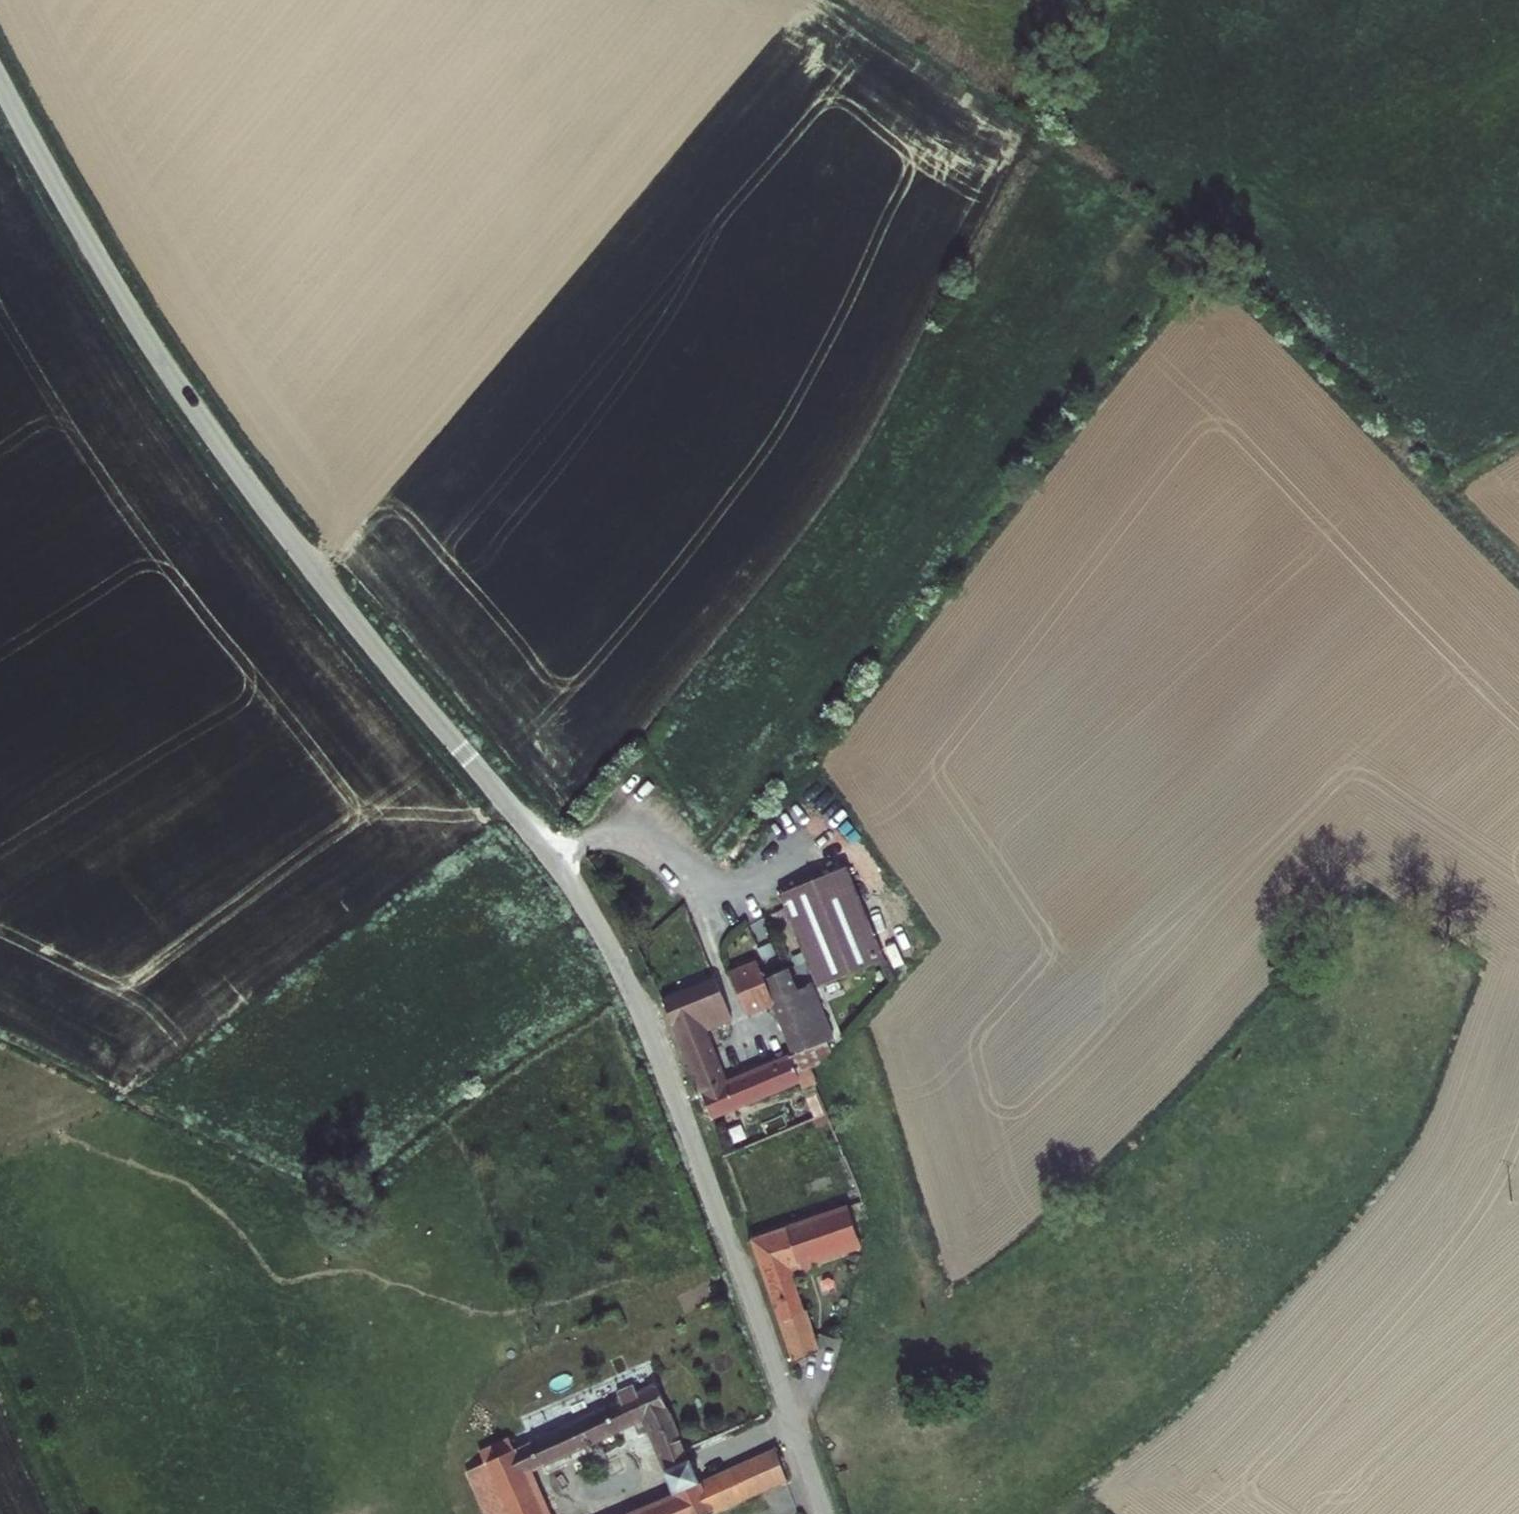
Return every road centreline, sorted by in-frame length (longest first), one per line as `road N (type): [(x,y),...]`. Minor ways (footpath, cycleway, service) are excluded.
road 1 (unclassified): [(823,1513),(646,1024),(582,900),(196,415),(0,85)]

